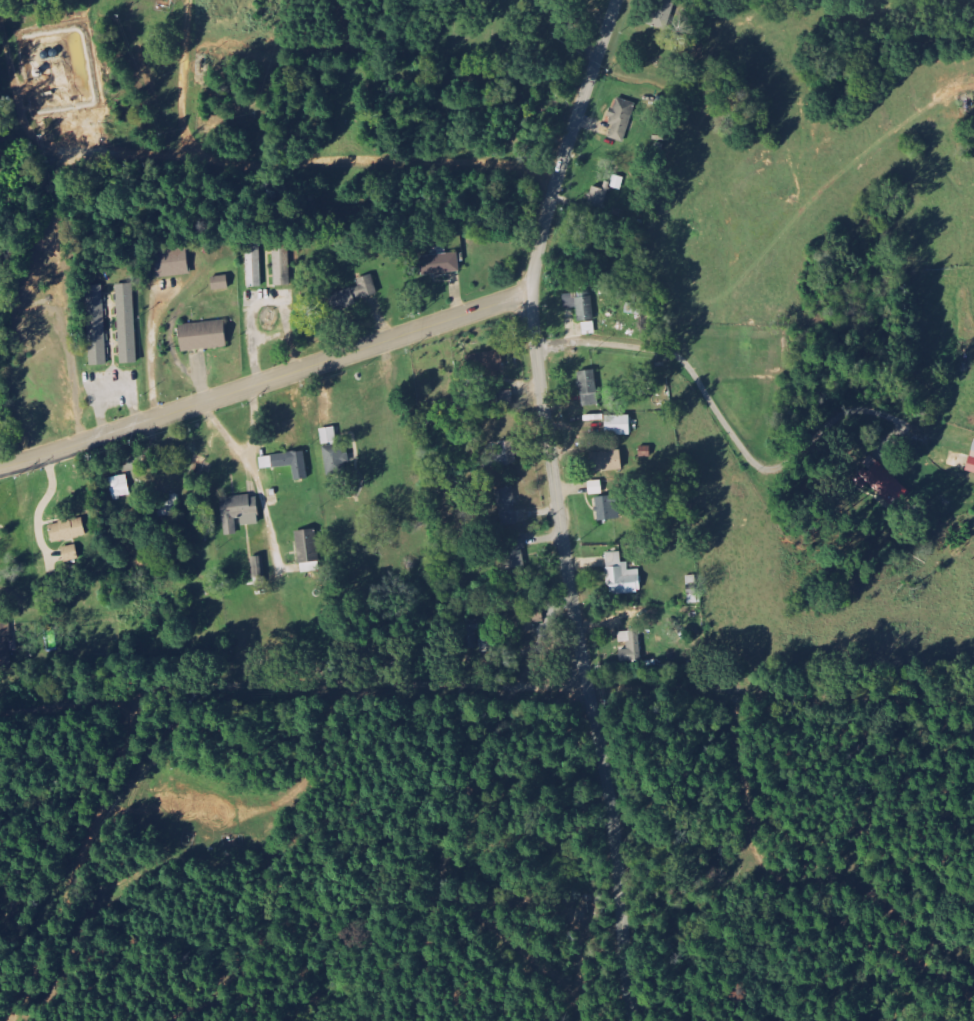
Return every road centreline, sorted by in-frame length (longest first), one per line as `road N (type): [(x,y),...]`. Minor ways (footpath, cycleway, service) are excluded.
road 1 (residential): [(532,291),(543,410),(641,1020)]
road 2 (residential): [(0,469),(532,291)]
road 3 (residential): [(617,0),(551,197),(532,291)]

